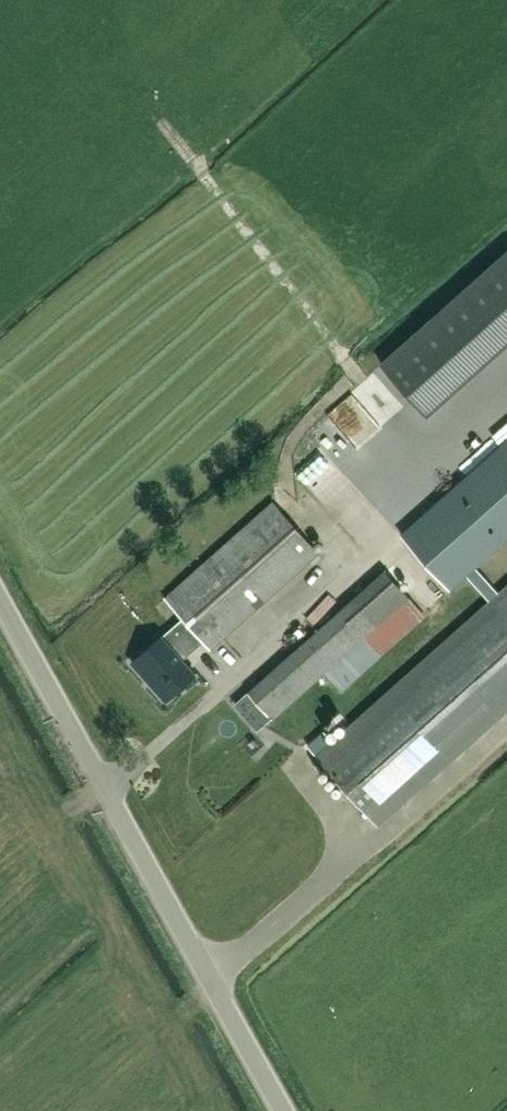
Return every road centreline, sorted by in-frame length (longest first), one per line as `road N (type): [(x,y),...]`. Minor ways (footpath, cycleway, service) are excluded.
road 1 (tertiary): [(284,1110),(0,605)]

